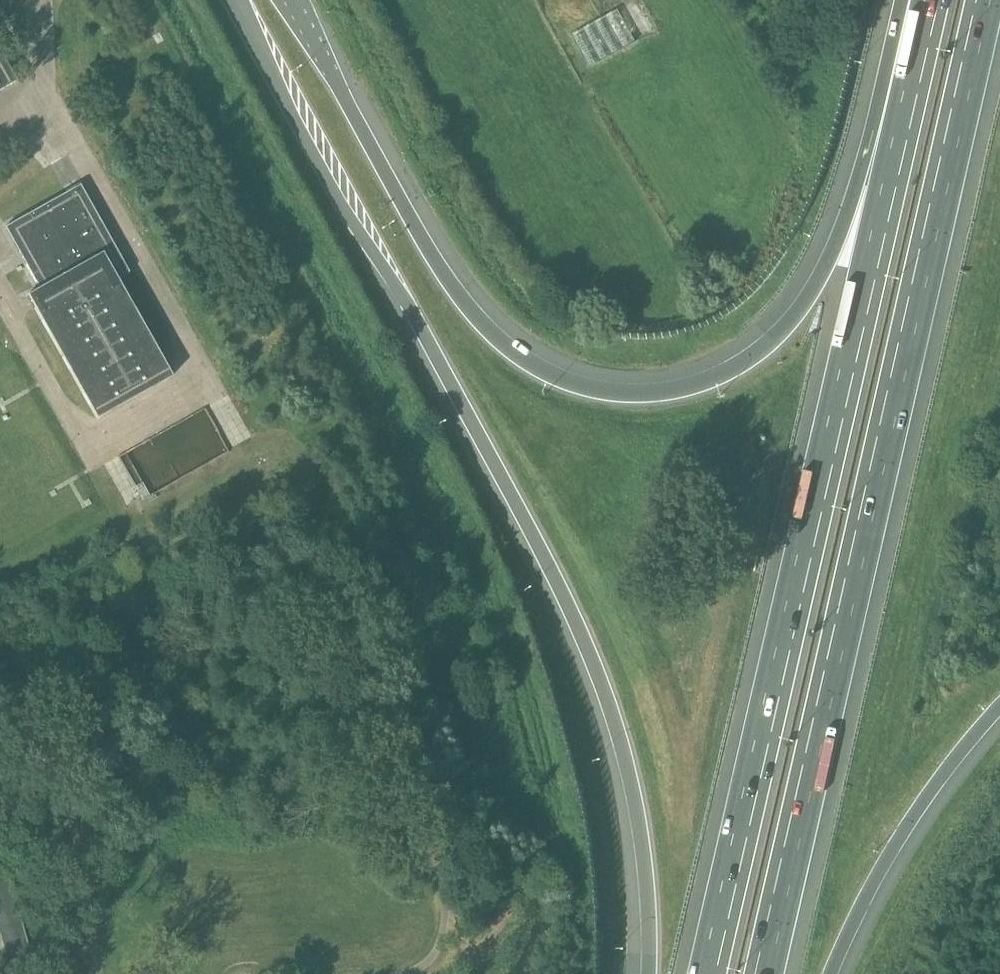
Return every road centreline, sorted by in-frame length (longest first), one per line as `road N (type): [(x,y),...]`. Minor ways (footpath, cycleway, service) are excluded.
road 1 (motorway): [(231,0),(337,201),(430,345),(590,655),(641,849),(647,973)]
road 2 (motorway): [(909,0),(842,233),(813,291),(742,363),(689,386),(637,393),(555,376),(475,314),(422,236),(292,0)]
road 3 (motorway): [(771,973),(993,0)]
road 4 (motorway): [(926,0),(707,973)]
road 5 (motorway): [(831,973),(914,816),(999,706)]

